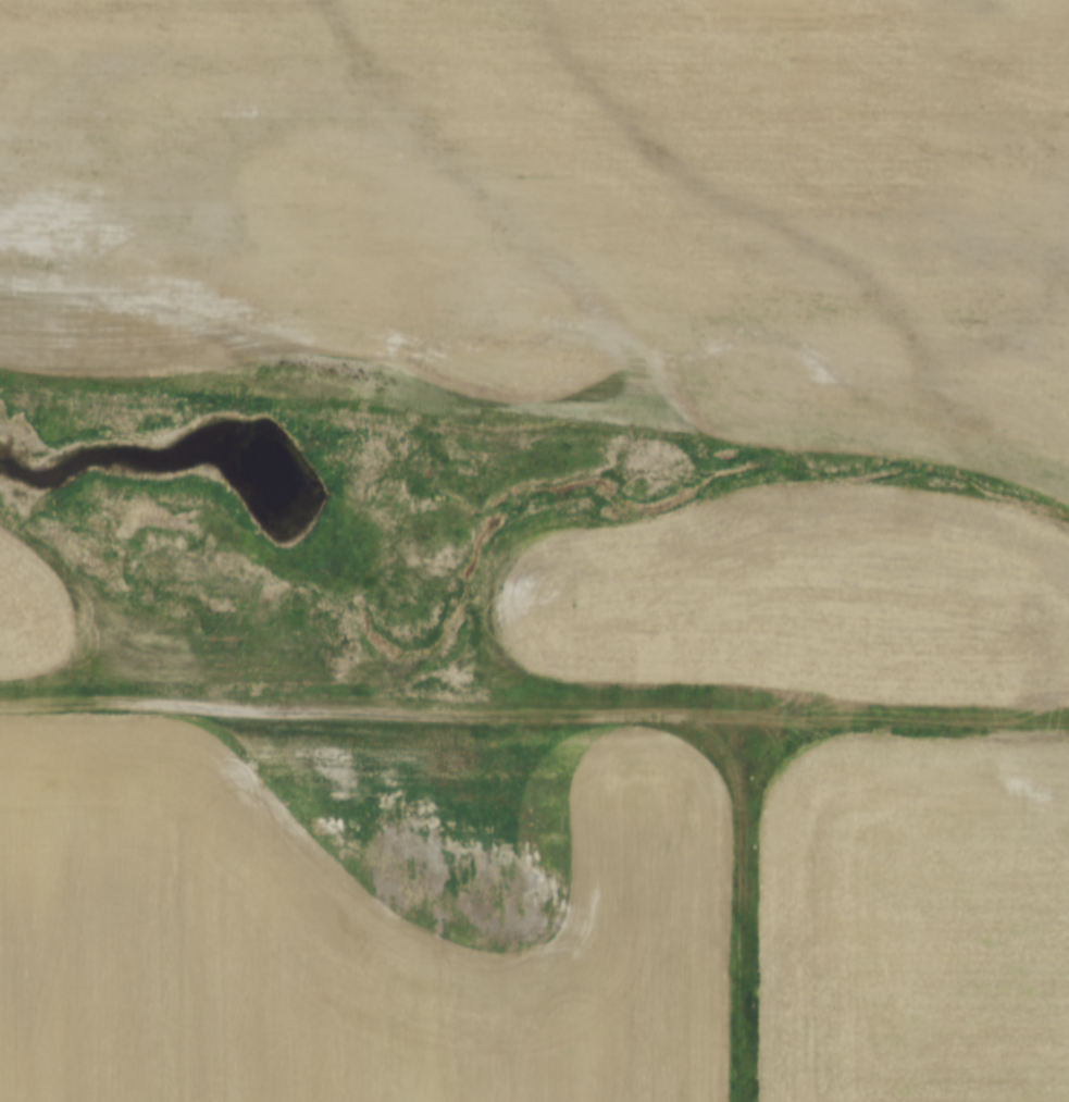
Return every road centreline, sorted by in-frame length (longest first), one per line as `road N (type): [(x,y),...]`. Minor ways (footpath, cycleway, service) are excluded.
road 1 (track): [(1068,726),(0,712)]
road 2 (track): [(738,725),(728,1101)]

